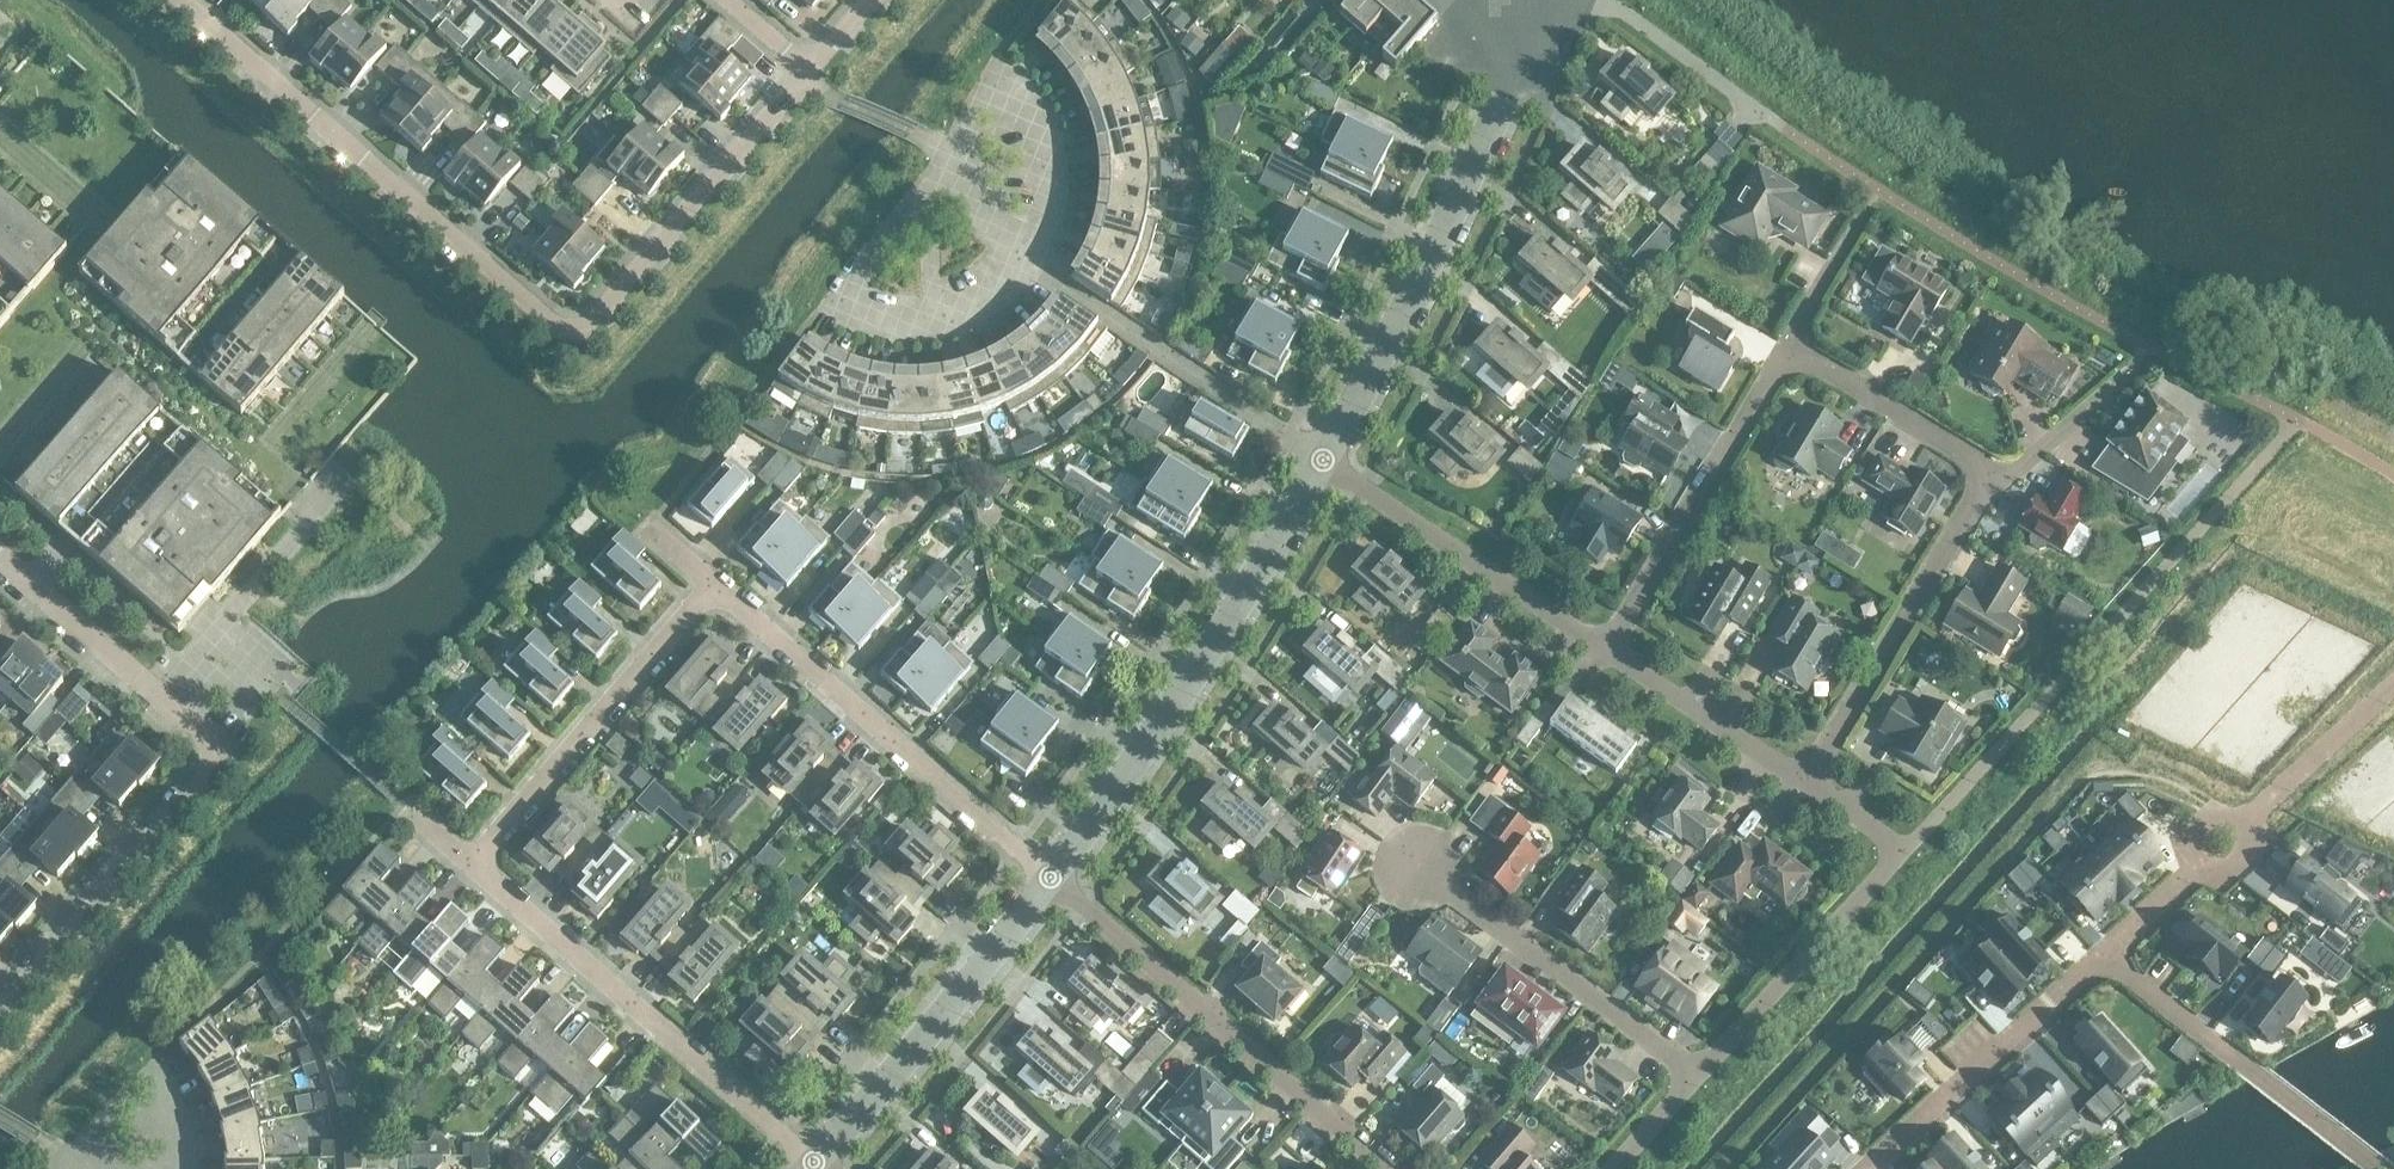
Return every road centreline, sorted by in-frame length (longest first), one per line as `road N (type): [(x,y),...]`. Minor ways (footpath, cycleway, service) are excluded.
road 1 (residential): [(810,70),(574,335),(192,0)]
road 2 (residential): [(944,148),(826,302),(893,327),(917,327),(977,311),(1029,261),(1054,205),(1059,161),(1039,101),(1005,63)]
road 3 (residential): [(0,1005),(220,750),(0,558)]
road 4 (residential): [(1052,880),(1191,679),(1322,460)]
road 5 (residential): [(815,1166),(467,863)]
road 6 (residential): [(1052,880),(710,579)]
road 7 (residential): [(1322,460),(1519,60)]
road 8 (residential): [(1392,1168),(1052,880)]
road 9 (residential): [(1693,1081),(1907,855),(1804,775)]
road 10 (residential): [(467,863),(710,579)]
road 11 (residential): [(815,1166),(1052,880)]
road 12 (residential): [(1604,647),(1788,336)]
road 13 (residential): [(1804,775),(1999,473)]
road 14 (residential): [(1693,1081),(1418,868)]
road 15 (residential): [(2103,953),(2374,1168)]
road 16 (residential): [(1604,647),(1322,460)]
road 17 (residential): [(2103,953),(1878,1168)]
road 18 (residential): [(1999,473),(1788,336)]
road 19 (residential): [(1804,775),(1604,647)]
road 20 (residential): [(183,1168),(180,1110),(153,1072),(67,1164)]
road 21 (residential): [(1999,473),(2121,373)]
road 22 (residential): [(944,148),(842,101),(810,70)]
road 23 (residential): [(2202,863),(2193,839),(2202,824),(2234,825),(2240,856),(2209,867)]
road 24 (residential): [(2202,863),(2103,953)]
road 25 (residential): [(1788,336),(1855,222)]

